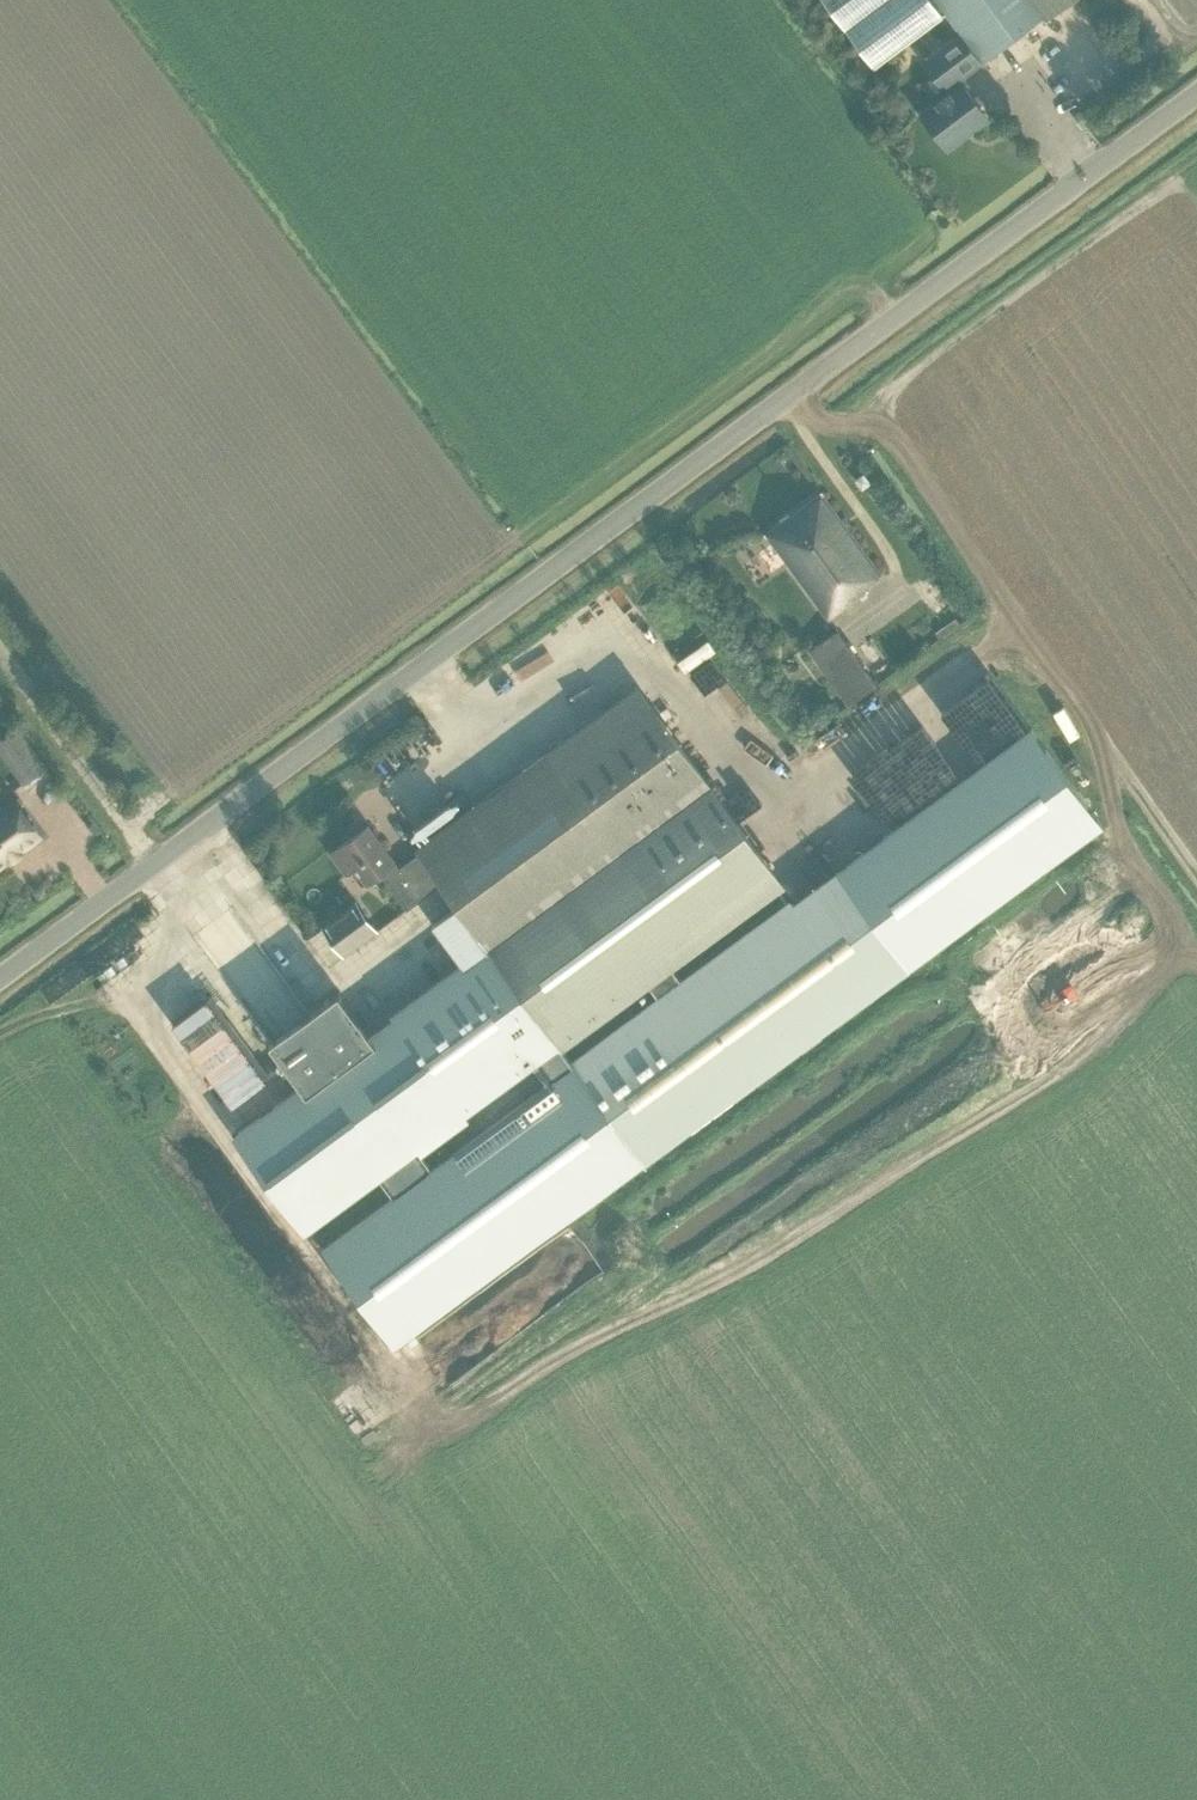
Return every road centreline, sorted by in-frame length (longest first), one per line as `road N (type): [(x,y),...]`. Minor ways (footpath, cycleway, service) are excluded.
road 1 (tertiary): [(0,979),(1196,93)]

